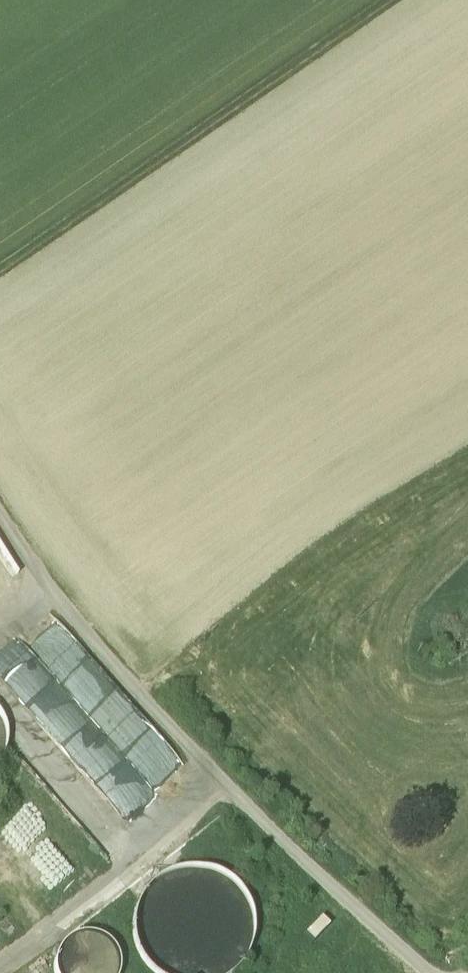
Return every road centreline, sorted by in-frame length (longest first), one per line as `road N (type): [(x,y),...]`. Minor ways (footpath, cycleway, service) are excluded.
road 1 (residential): [(435,972),(46,572),(0,504)]
road 2 (track): [(383,0),(0,268)]

